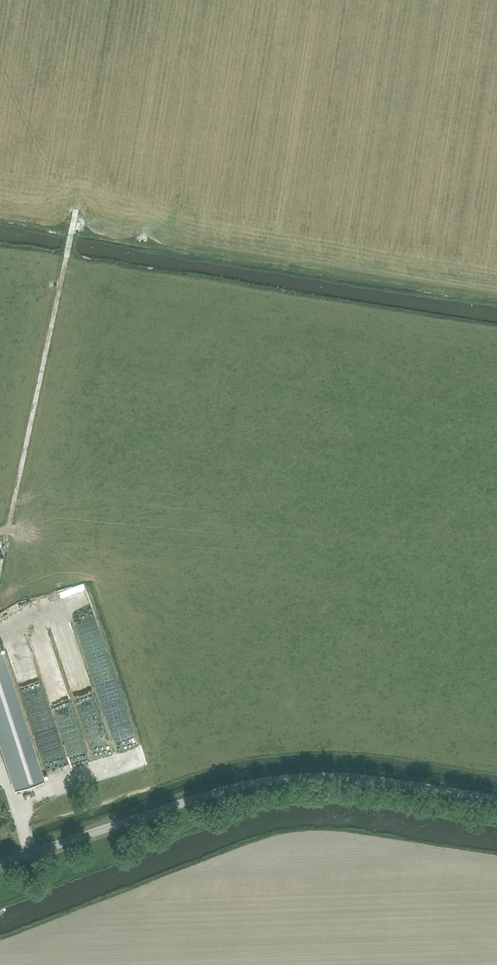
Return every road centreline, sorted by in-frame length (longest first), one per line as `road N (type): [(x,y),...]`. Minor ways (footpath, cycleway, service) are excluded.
road 1 (unclassified): [(0,864),(282,777),(496,799)]

